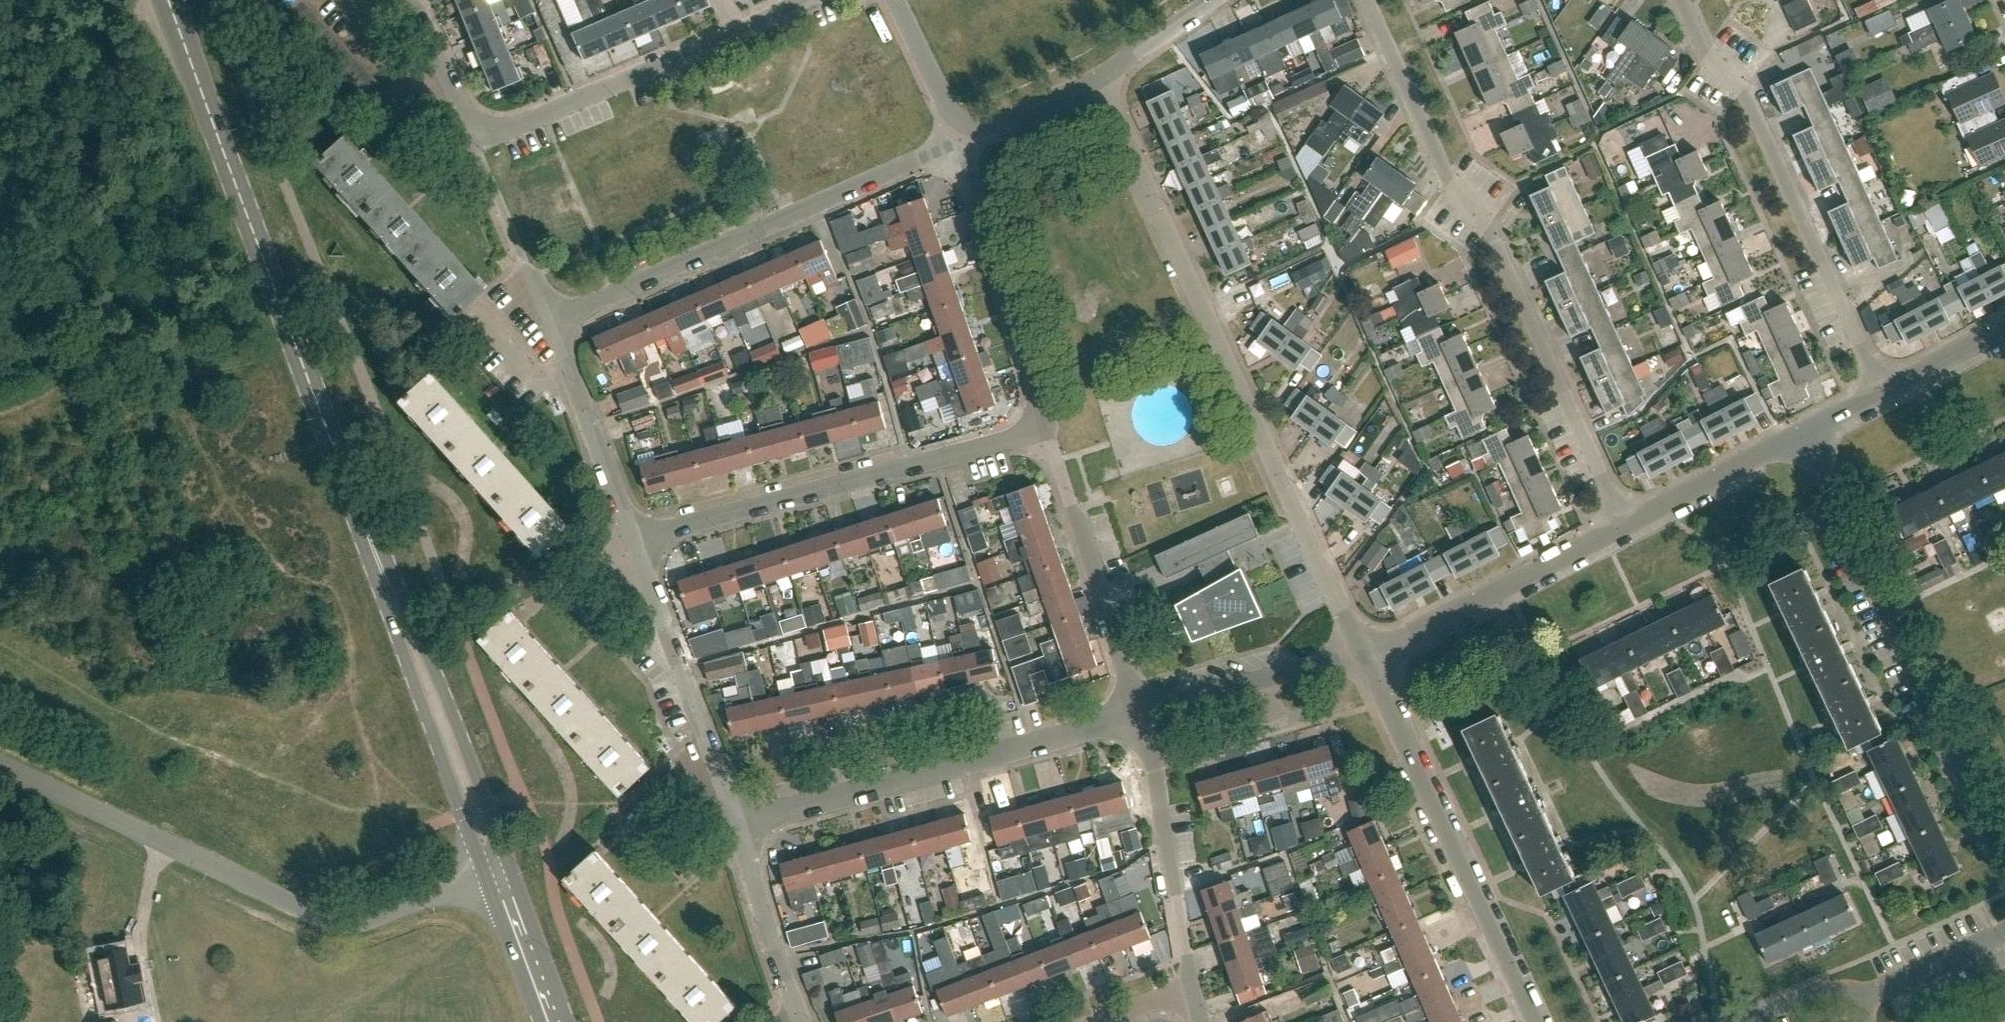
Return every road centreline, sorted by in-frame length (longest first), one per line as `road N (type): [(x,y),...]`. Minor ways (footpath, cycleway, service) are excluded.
road 1 (unclassified): [(1366,656),(1099,81)]
road 2 (residential): [(1623,525),(1489,226),(1451,180),(1366,0)]
road 3 (secondary): [(168,0),(363,523)]
road 4 (unclassified): [(493,874),(383,916),(329,919),(0,764)]
road 5 (residential): [(2004,850),(1805,435)]
road 6 (residential): [(547,320),(958,141)]
road 7 (residential): [(1887,393),(1743,93),(1706,61),(1680,0)]
road 8 (residential): [(634,539),(1046,425)]
road 9 (residential): [(736,823),(1141,713)]
road 10 (unclassified): [(1538,1021),(1366,656)]
road 11 (secondary): [(492,867),(492,820),(456,721),(363,523)]
road 12 (secondary): [(363,523),(468,827),(492,867)]
road 13 (residential): [(474,138),(797,0)]
road 14 (residential): [(1141,713),(1046,425)]
road 15 (residential): [(634,539),(736,823)]
road 16 (residential): [(1046,425),(958,141)]
road 17 (unclassified): [(1366,656),(1623,525)]
road 18 (residential): [(1190,1000),(1154,757)]
road 19 (residential): [(547,320),(634,539)]
road 20 (residential): [(736,823),(800,1021)]
road 21 (unclassified): [(1623,525),(1805,435)]
road 22 (residential): [(1859,999),(2004,932)]
road 23 (secondary): [(547,1021),(493,874)]
road 24 (unclassified): [(958,141),(896,0)]
road 25 (unclassified): [(958,141),(1099,81)]
road 26 (residential): [(474,138),(412,0)]
road 27 (unclassified): [(1099,81),(1214,0)]
road 28 (residential): [(1282,720),(1154,757)]
road 29 (residential): [(1141,713),(1269,677)]
road 30 (unclassified): [(1887,393),(2004,332)]

